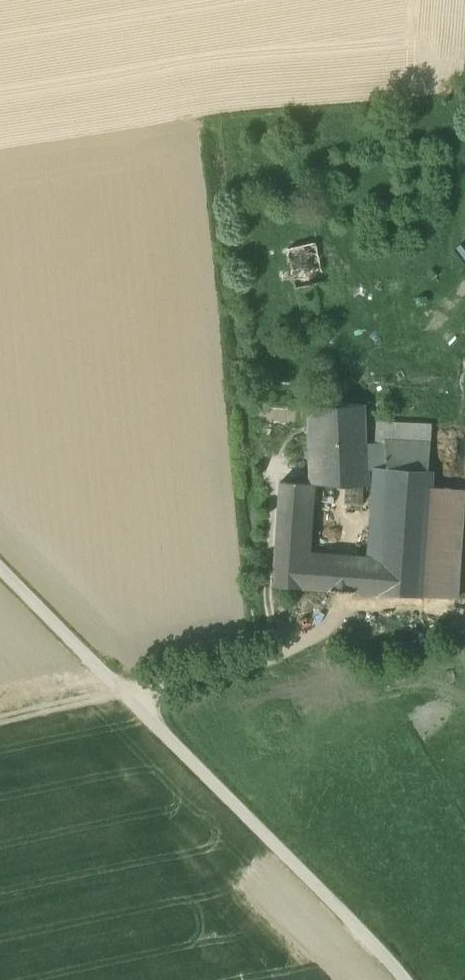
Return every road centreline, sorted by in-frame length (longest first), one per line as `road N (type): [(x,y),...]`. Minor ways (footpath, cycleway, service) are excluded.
road 1 (unclassified): [(409,979),(0,561)]
road 2 (track): [(0,726),(133,698)]

